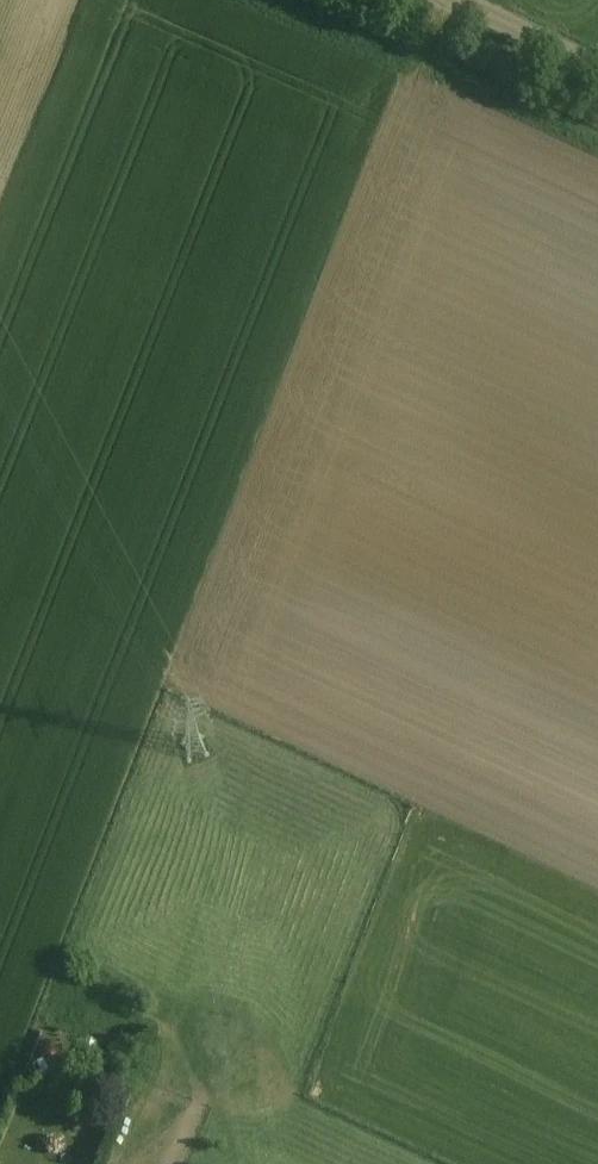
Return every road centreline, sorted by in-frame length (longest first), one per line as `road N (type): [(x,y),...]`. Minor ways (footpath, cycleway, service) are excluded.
road 1 (unclassified): [(456,0),(597,67)]

